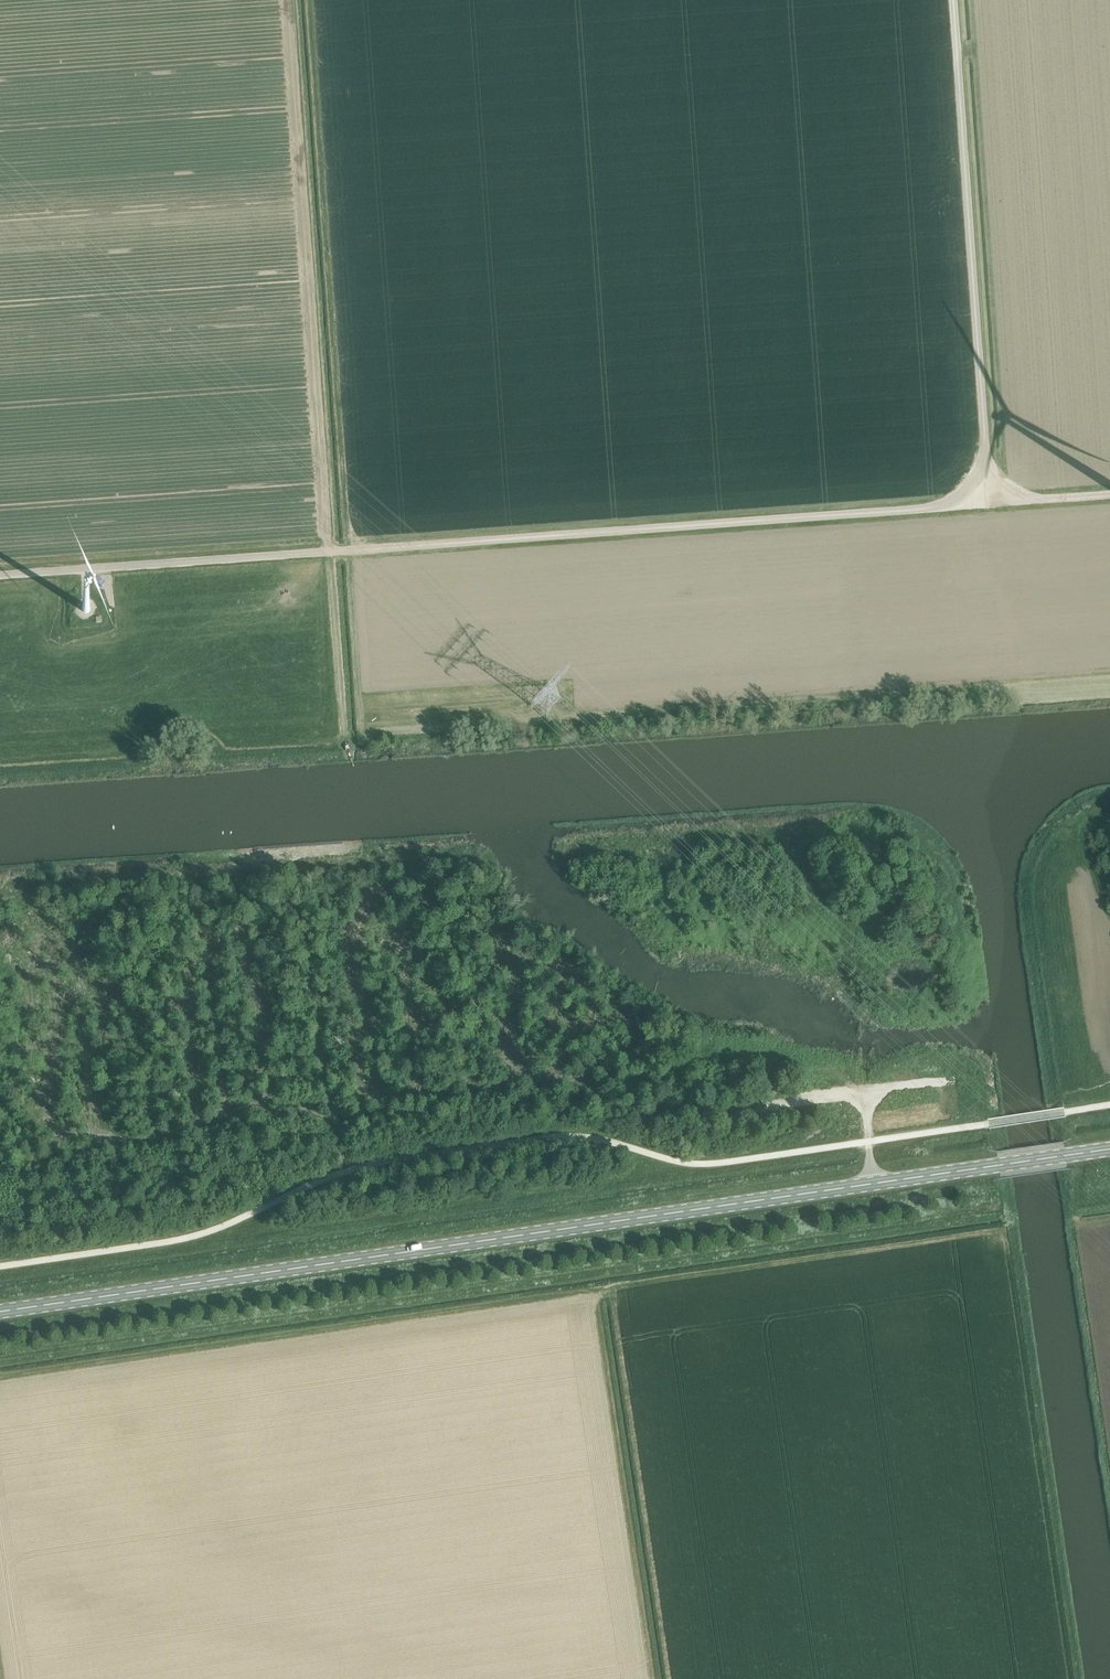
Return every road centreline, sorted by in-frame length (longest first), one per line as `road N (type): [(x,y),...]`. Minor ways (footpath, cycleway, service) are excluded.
road 1 (primary): [(0,1310),(1109,1149)]

